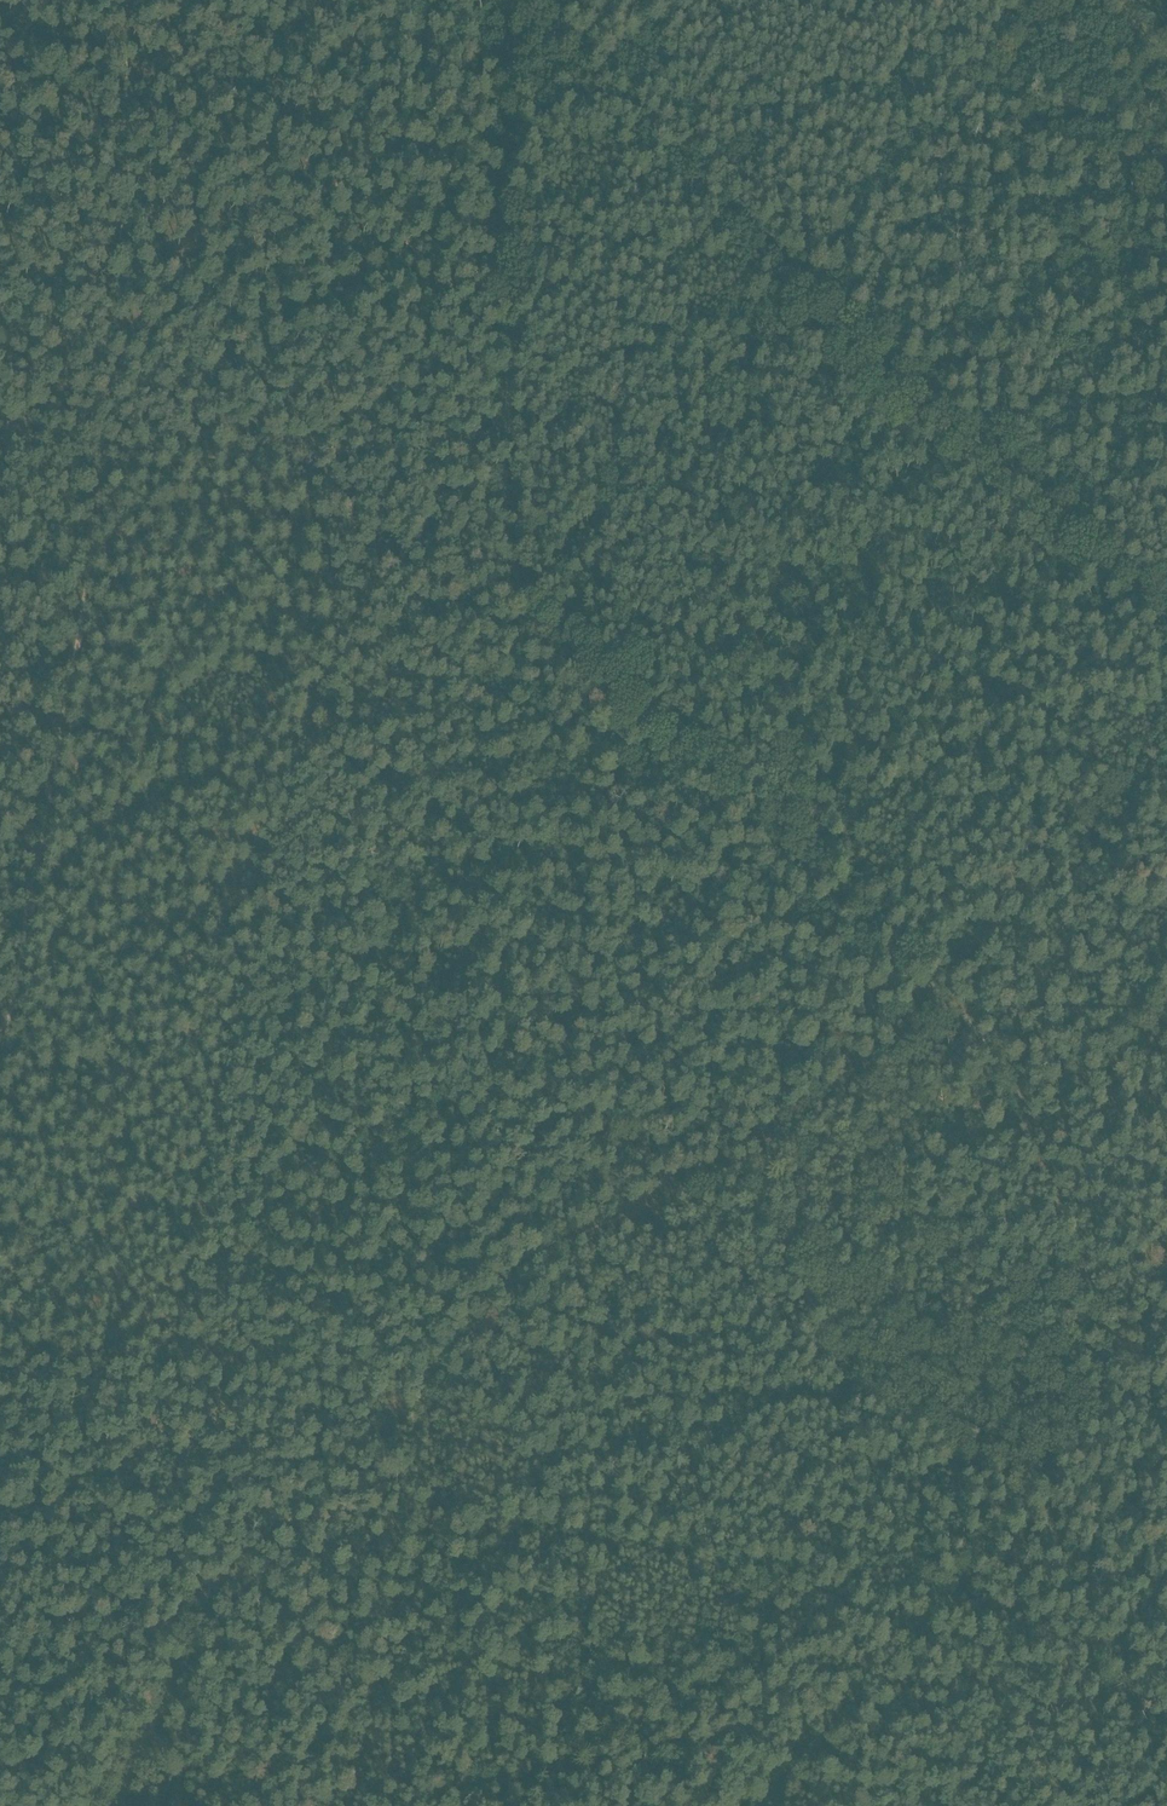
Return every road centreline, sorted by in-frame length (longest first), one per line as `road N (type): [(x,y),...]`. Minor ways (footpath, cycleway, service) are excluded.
road 1 (track): [(1130,1376),(1016,1091),(959,1006),(512,591),(513,407)]
road 2 (track): [(529,0),(1166,605)]
road 3 (track): [(103,448),(159,391),(169,336),(231,264),(270,250),(284,214),(348,170),(356,132),(437,80),(457,23),(499,0)]
road 4 (track): [(103,448),(10,1037)]
road 5 (track): [(760,1805),(1130,1376)]
road 6 (track): [(513,407),(358,445),(224,453),(103,448)]
road 7 (track): [(516,0),(513,407)]
road 8 (track): [(1026,1502),(1166,1547)]

